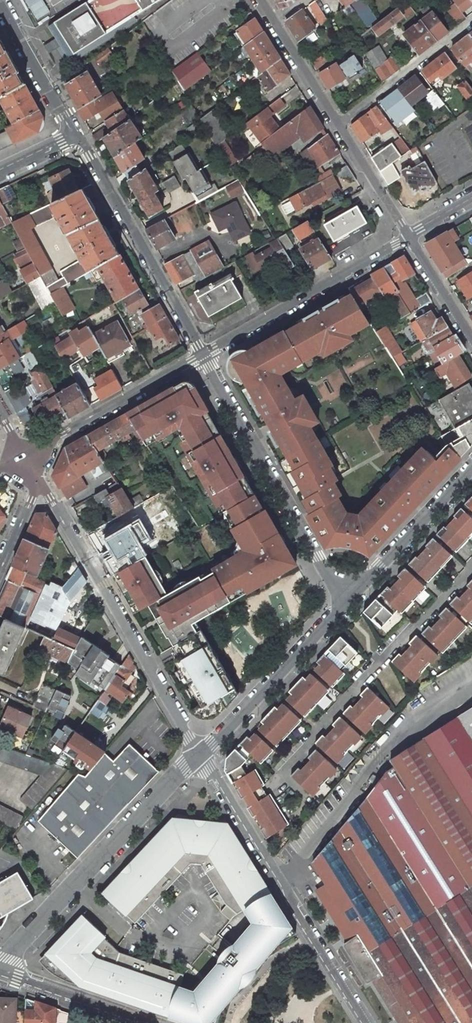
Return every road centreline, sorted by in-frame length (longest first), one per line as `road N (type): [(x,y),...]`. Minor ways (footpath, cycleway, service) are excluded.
road 1 (residential): [(24,456),(200,755)]
road 2 (residential): [(366,1022),(200,755)]
road 3 (residential): [(200,755),(0,966)]
road 4 (residential): [(344,604),(204,357)]
road 5 (residential): [(262,0),(409,234)]
road 6 (residential): [(204,357),(74,134)]
road 7 (residential): [(204,357),(409,234)]
road 8 (residential): [(344,604),(200,755)]
road 9 (residential): [(24,456),(204,357)]
road 10 (residential): [(471,469),(344,604)]
road 11 (tertiary): [(146,1022),(0,974)]
road 12 (residential): [(74,134),(0,3)]
road 13 (residential): [(24,456),(32,499),(0,572)]
road 14 (residential): [(409,234),(471,337)]

